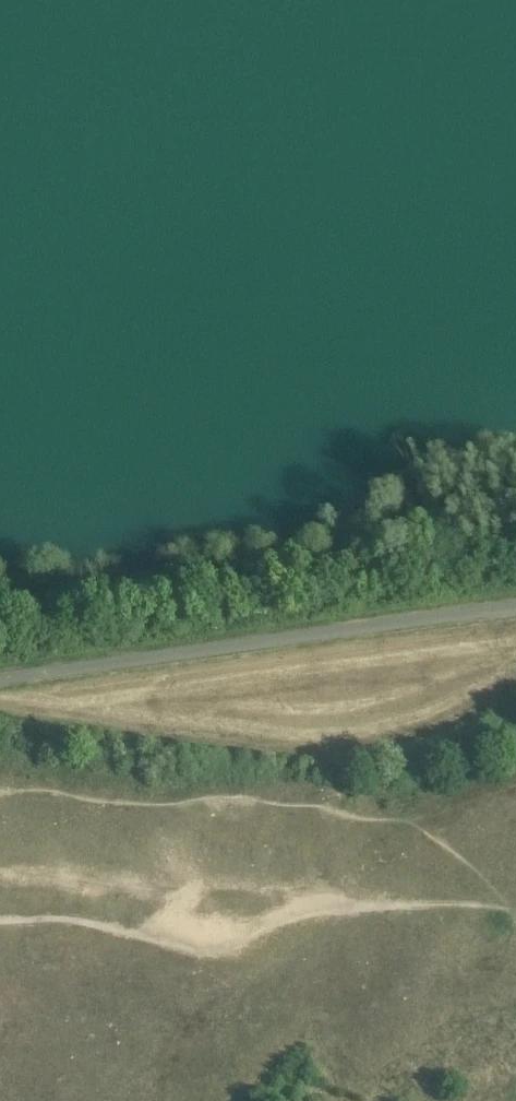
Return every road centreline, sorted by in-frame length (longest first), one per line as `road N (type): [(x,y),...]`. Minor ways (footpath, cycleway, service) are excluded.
road 1 (track): [(0,784),(199,813),(411,820),(515,770)]
road 2 (track): [(0,861),(515,906)]

